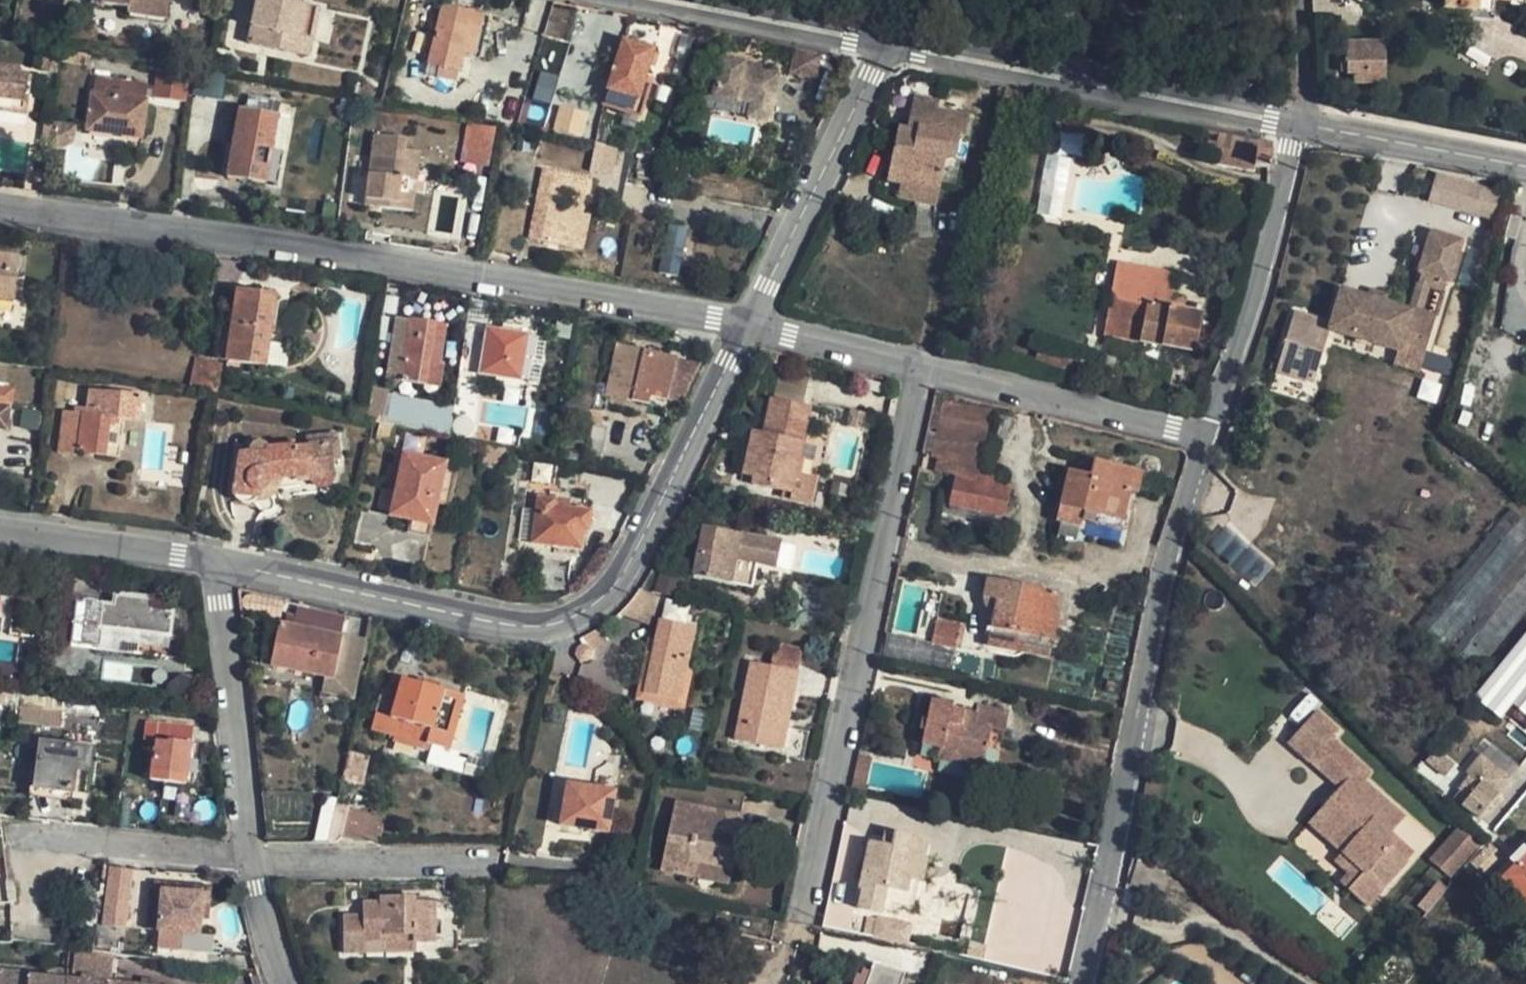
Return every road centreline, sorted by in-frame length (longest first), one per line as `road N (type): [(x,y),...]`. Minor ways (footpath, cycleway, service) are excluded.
road 1 (residential): [(0,210),(750,327)]
road 2 (residential): [(215,567),(488,625),(556,629),(600,605),(750,327)]
road 3 (residential): [(1208,438),(1144,646),(1081,983)]
road 4 (residential): [(812,896),(924,369)]
road 5 (residential): [(884,53),(1297,129)]
road 6 (residential): [(1297,129),(1208,438)]
road 7 (residential): [(750,327),(884,53)]
road 8 (residential): [(587,0),(884,53)]
road 9 (unclassified): [(215,567),(257,862)]
road 10 (residential): [(924,369),(1208,438)]
road 11 (residential): [(8,835),(257,862)]
road 12 (residential): [(257,862),(494,862)]
road 13 (residential): [(1297,129),(1525,173)]
road 14 (residential): [(215,567),(0,535)]
road 15 (residential): [(750,327),(924,369)]
road 16 (unclassified): [(257,862),(287,983)]

